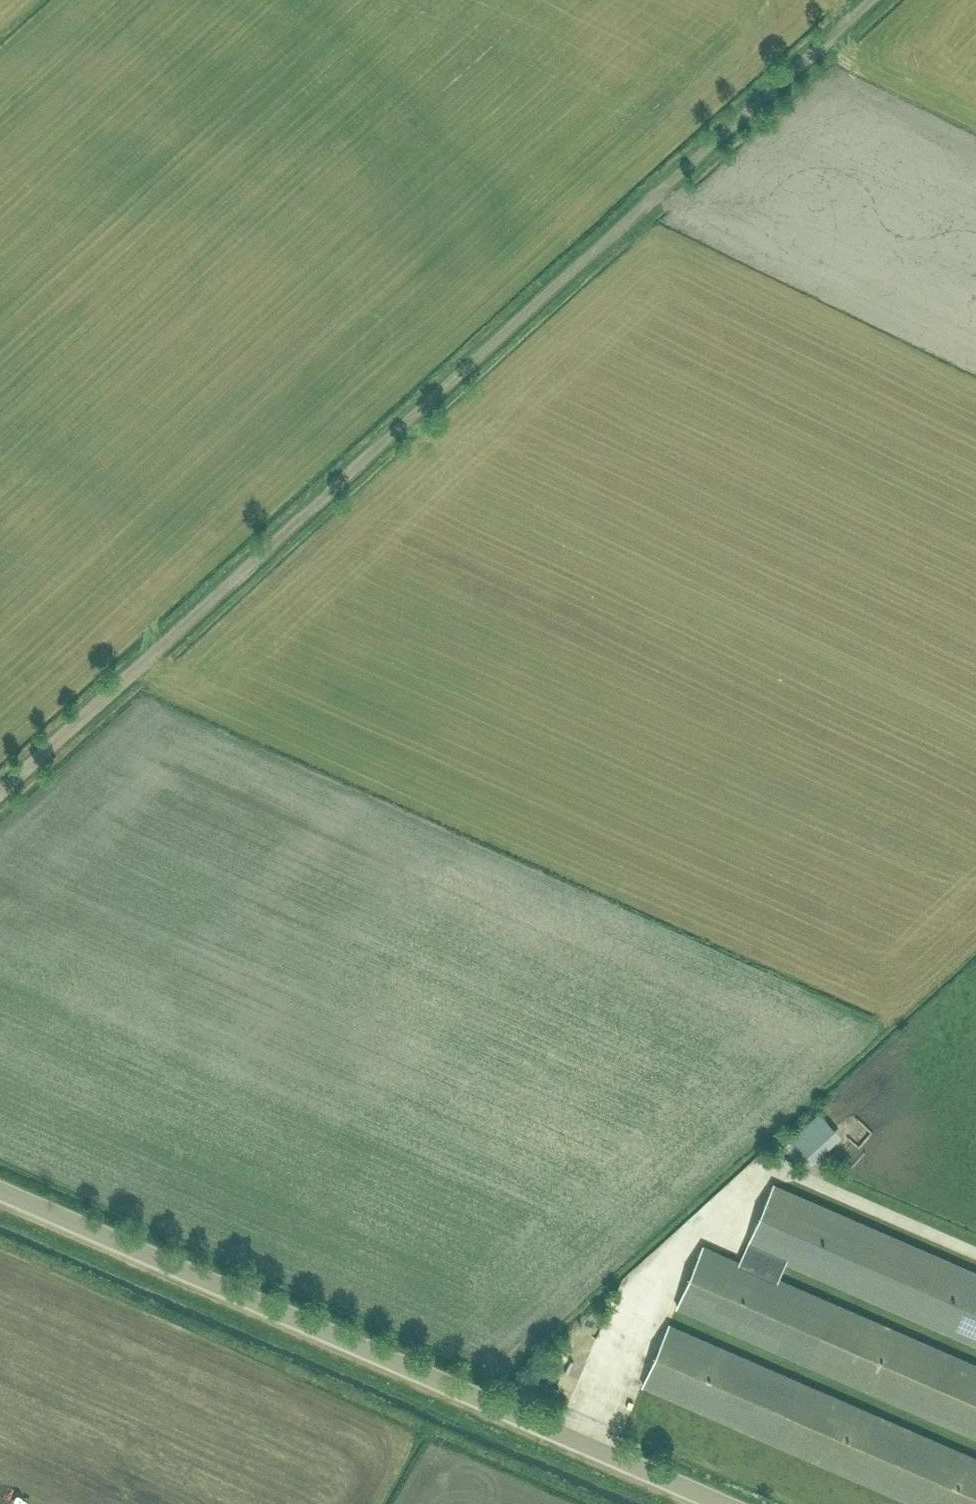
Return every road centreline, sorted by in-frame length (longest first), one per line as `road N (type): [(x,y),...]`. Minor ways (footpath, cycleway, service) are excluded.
road 1 (track): [(870,0),(0,790)]
road 2 (unclassified): [(723,1503),(0,1191)]

